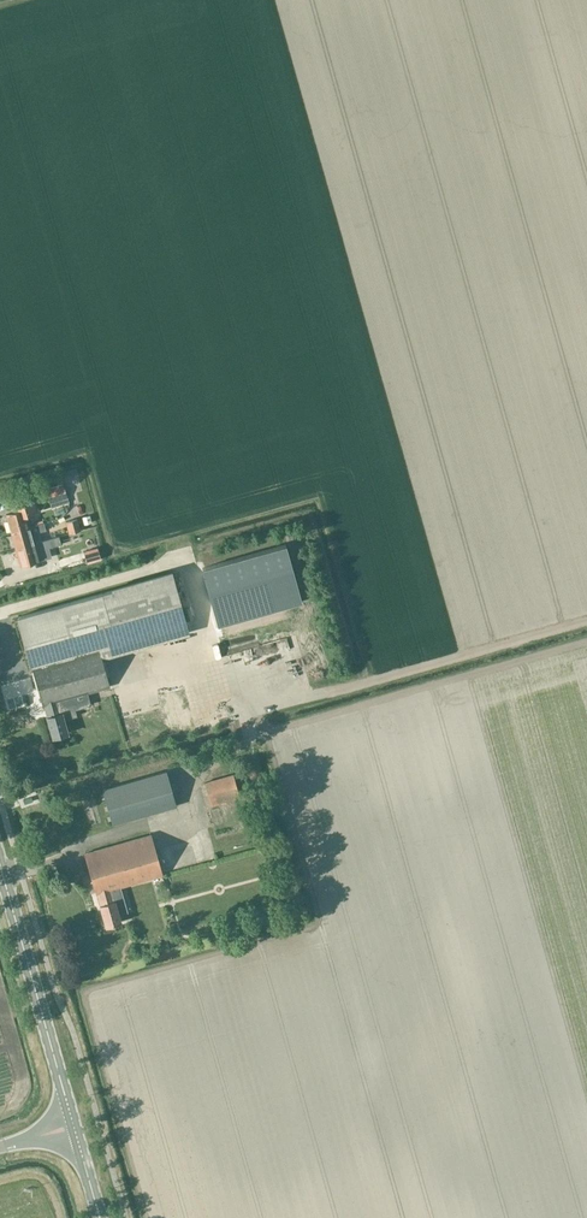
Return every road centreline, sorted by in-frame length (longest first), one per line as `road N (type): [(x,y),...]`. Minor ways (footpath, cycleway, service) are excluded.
road 1 (track): [(149,825),(183,814),(205,773),(265,733),(586,641)]
road 2 (secondary): [(71,1118),(0,866)]

